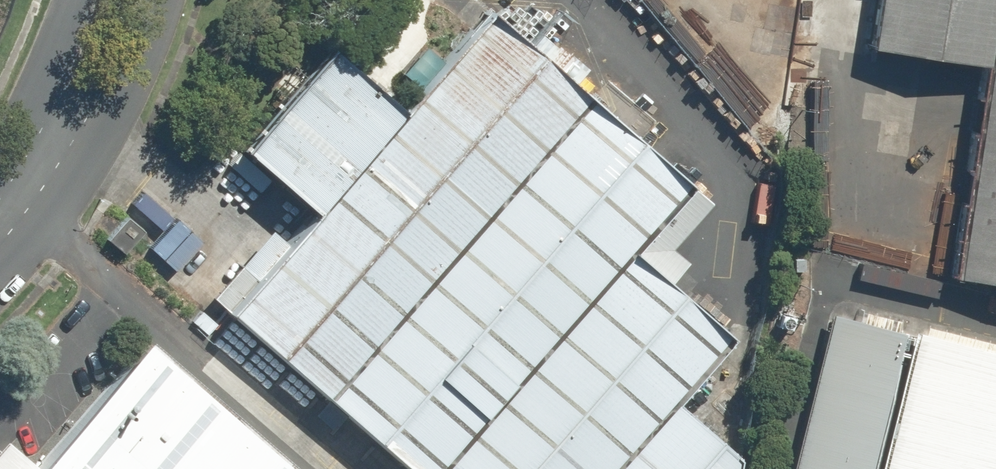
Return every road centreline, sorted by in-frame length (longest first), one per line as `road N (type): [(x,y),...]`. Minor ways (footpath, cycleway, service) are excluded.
road 1 (unclassified): [(158,0),(108,113),(0,285)]
road 2 (unclassified): [(0,172),(46,109),(77,0)]

